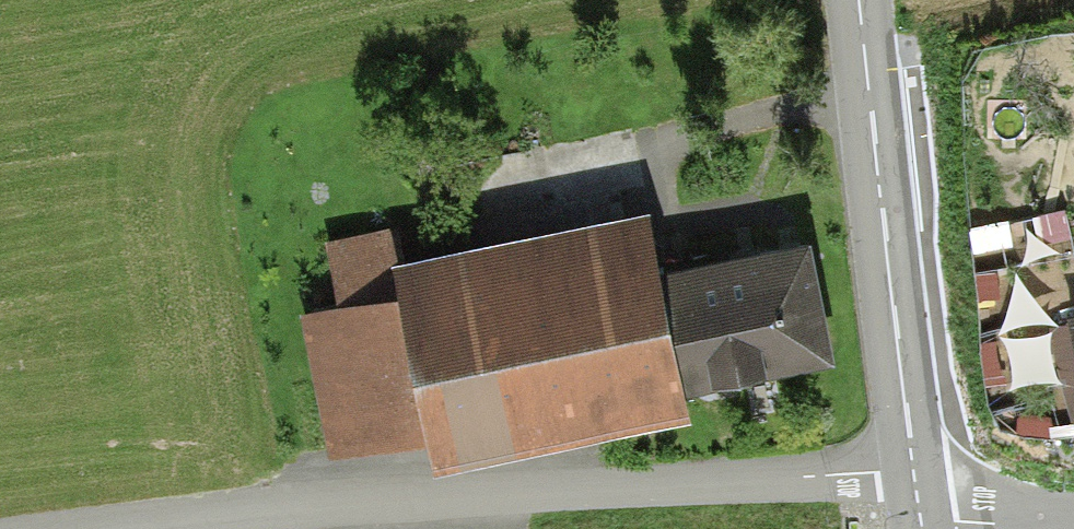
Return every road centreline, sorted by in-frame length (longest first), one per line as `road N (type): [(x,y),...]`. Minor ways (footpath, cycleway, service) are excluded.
road 1 (residential): [(223,509),(878,473),(917,495)]
road 2 (tertiary): [(860,0),(917,495)]
road 3 (residential): [(917,495),(958,522),(1073,525)]
road 4 (unclassified): [(75,528),(223,509)]

